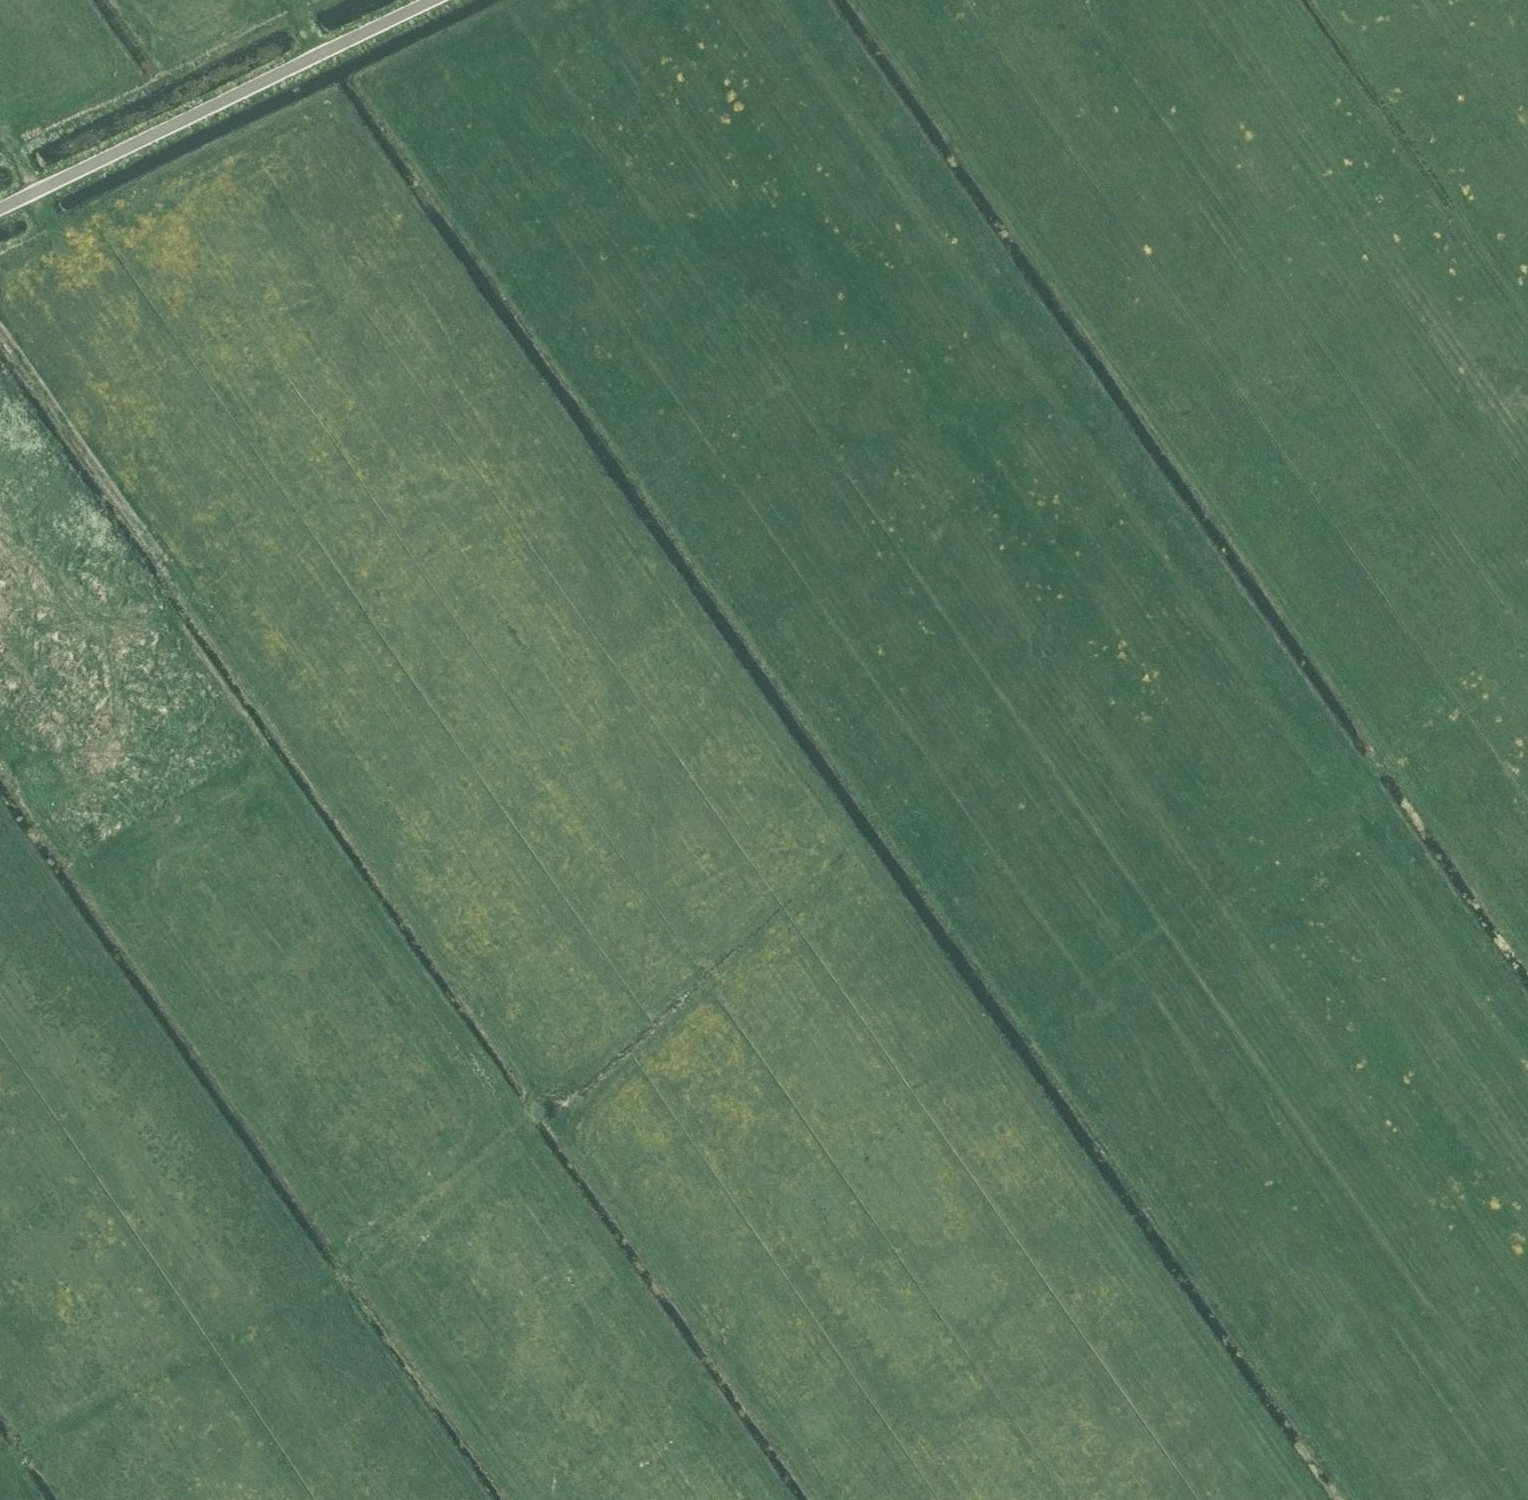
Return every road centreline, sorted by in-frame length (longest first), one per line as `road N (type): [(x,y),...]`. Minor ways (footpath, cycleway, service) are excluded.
road 1 (unclassified): [(0,209),(434,0)]

